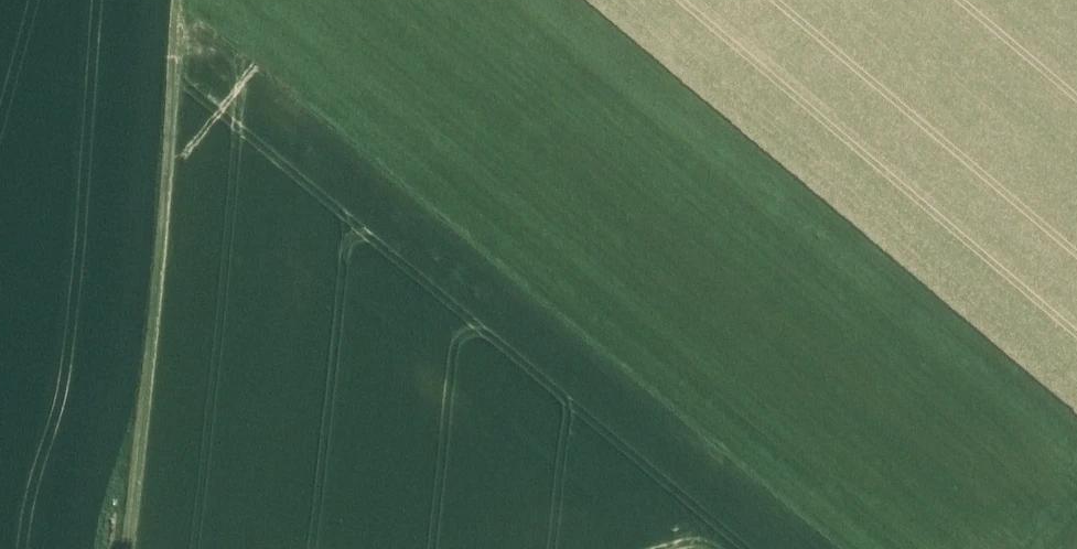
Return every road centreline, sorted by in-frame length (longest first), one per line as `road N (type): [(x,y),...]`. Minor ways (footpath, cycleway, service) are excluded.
road 1 (track): [(179,0),(128,548)]

